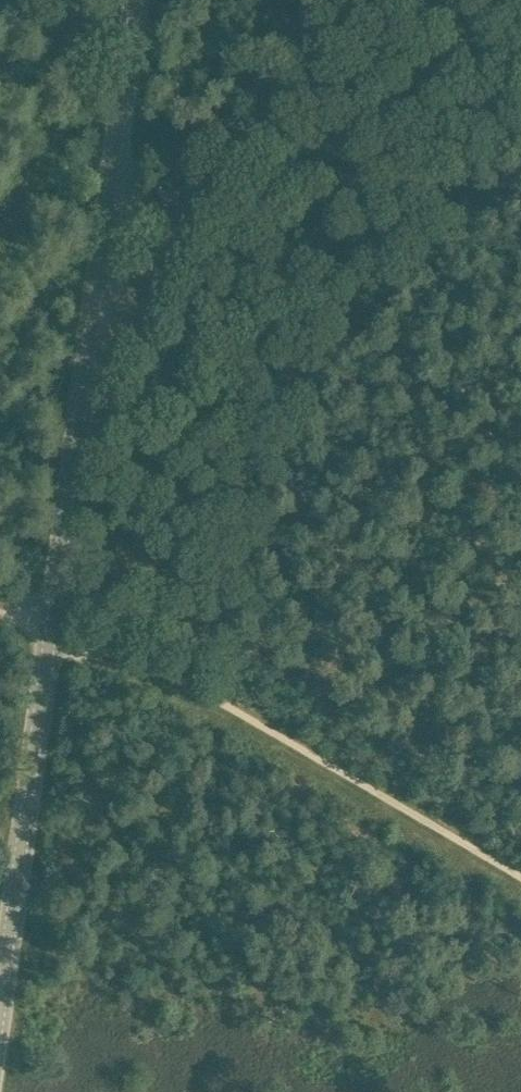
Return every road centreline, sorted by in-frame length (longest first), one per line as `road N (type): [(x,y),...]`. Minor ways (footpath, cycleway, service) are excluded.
road 1 (tertiary): [(0,1002),(130,0)]
road 2 (track): [(520,895),(129,673),(47,635)]
road 3 (track): [(84,360),(152,286),(371,0)]
road 4 (track): [(23,0),(115,118)]

